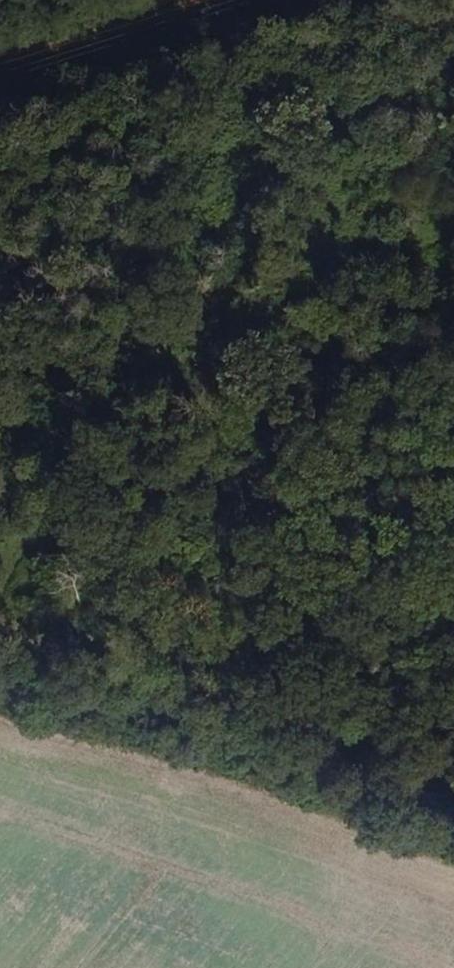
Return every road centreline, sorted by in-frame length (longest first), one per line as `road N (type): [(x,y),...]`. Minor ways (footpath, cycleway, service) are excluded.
road 1 (track): [(182,0),(0,58)]

